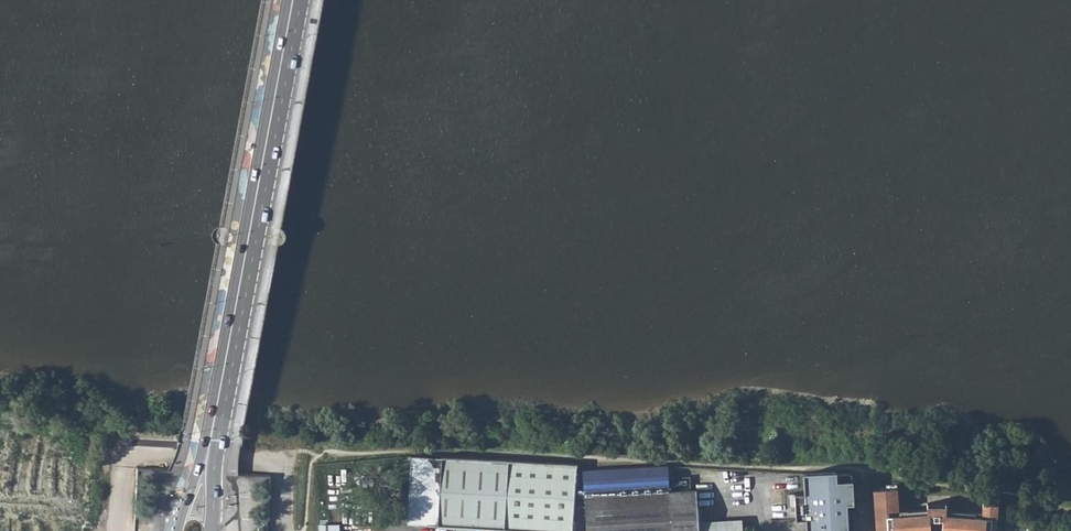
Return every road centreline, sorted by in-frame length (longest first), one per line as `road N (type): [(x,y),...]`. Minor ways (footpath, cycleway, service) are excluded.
road 1 (primary): [(291,0),(212,432)]

